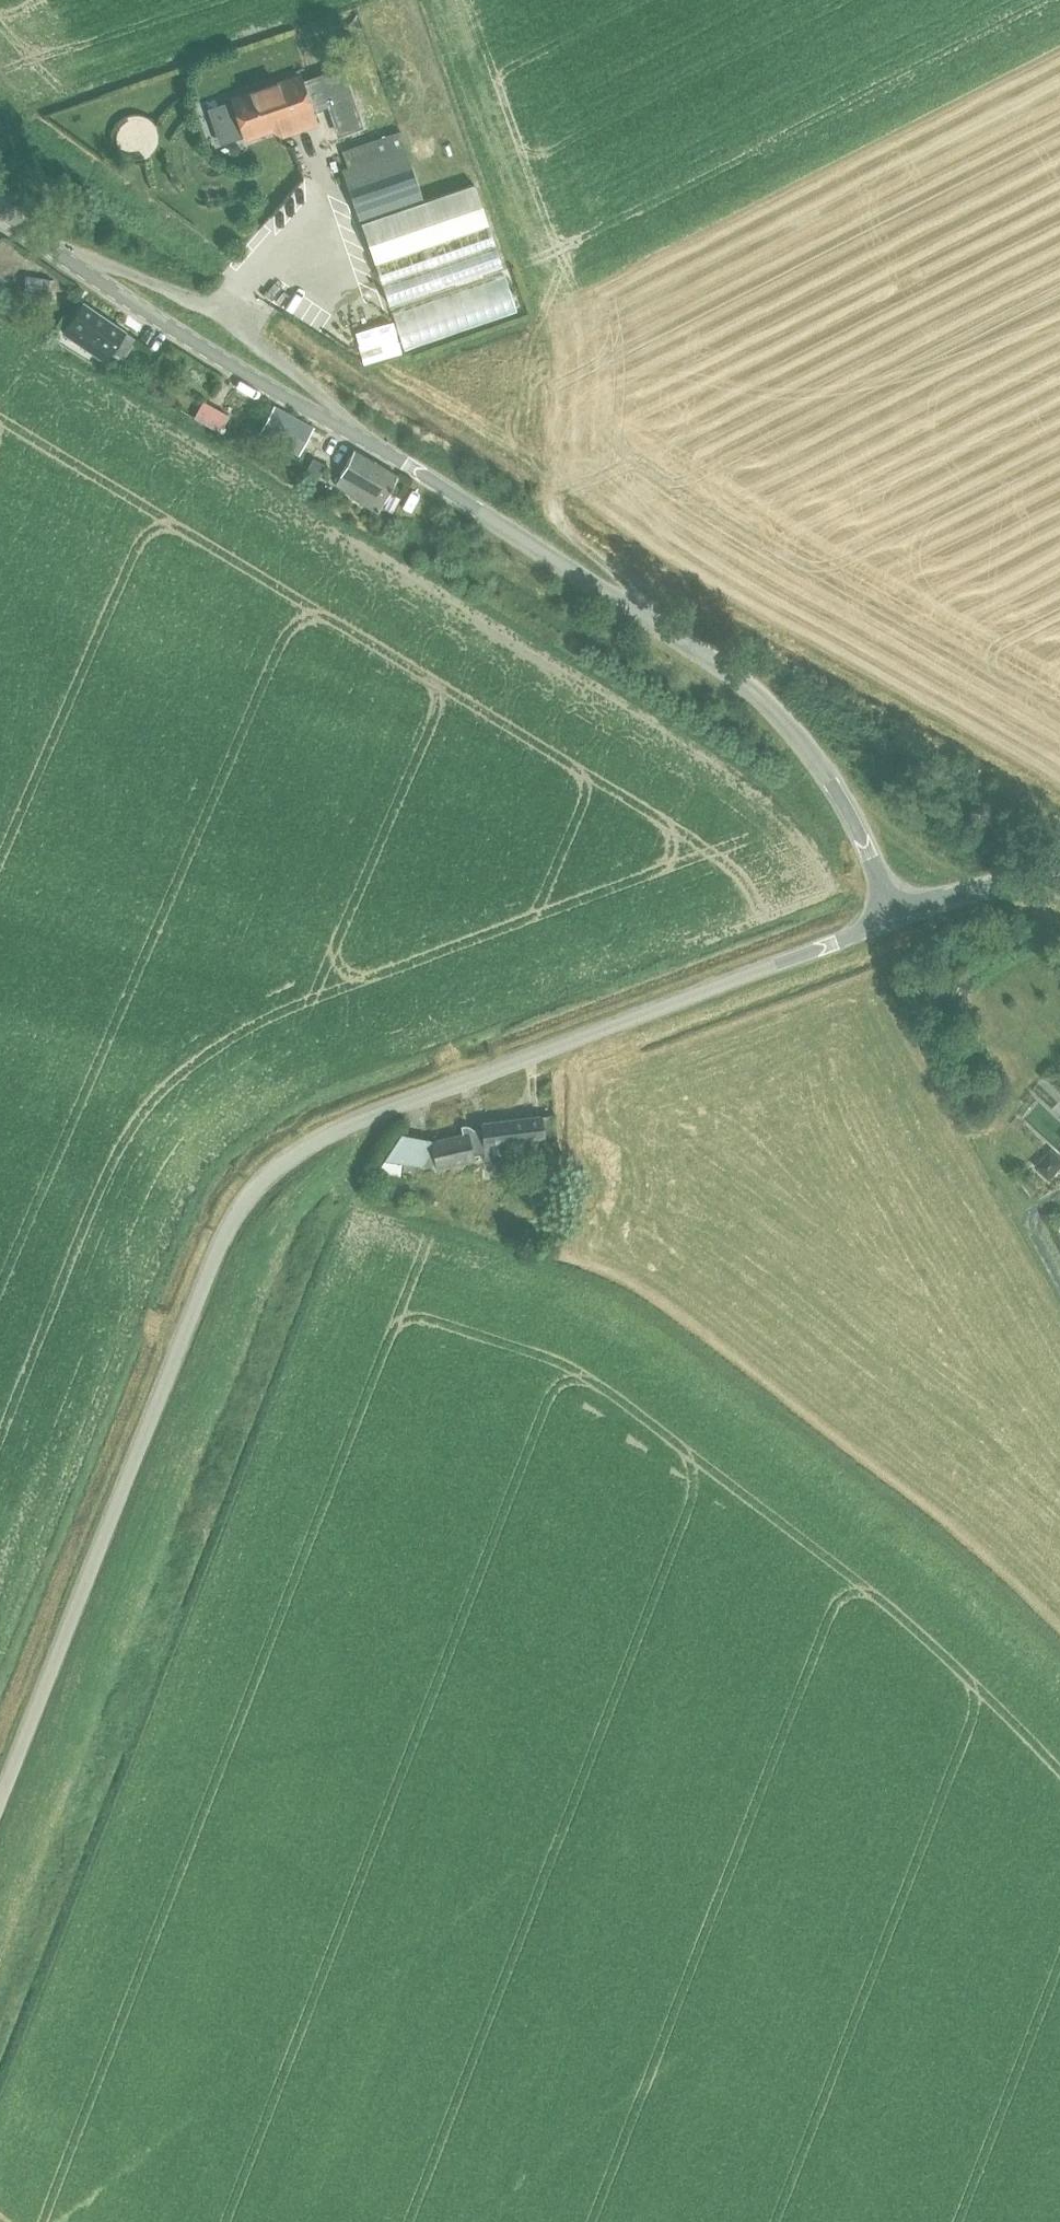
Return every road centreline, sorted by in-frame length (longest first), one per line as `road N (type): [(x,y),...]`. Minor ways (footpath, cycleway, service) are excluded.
road 1 (unclassified): [(0,1799),(216,1249),(266,1175),(340,1126),(846,937),(903,901)]
road 2 (unclassified): [(903,901),(890,893),(853,816),(811,753),(737,677),(417,472),(221,358),(0,211)]
road 3 (unclassified): [(1059,882),(1015,881),(903,901)]

